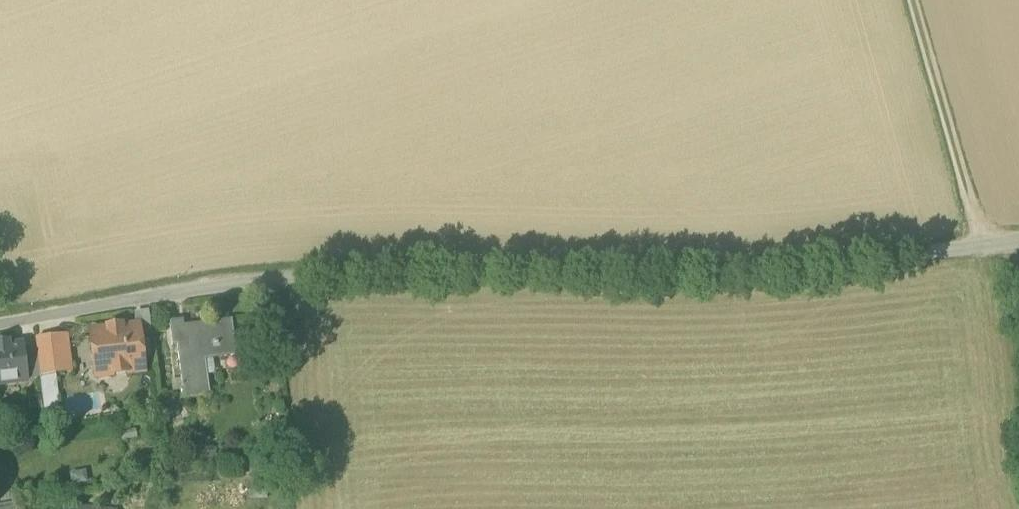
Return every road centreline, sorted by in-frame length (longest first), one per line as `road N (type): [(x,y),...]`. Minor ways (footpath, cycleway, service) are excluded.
road 1 (residential): [(1018,240),(764,274),(278,279),(0,324)]
road 2 (track): [(983,245),(913,0)]

